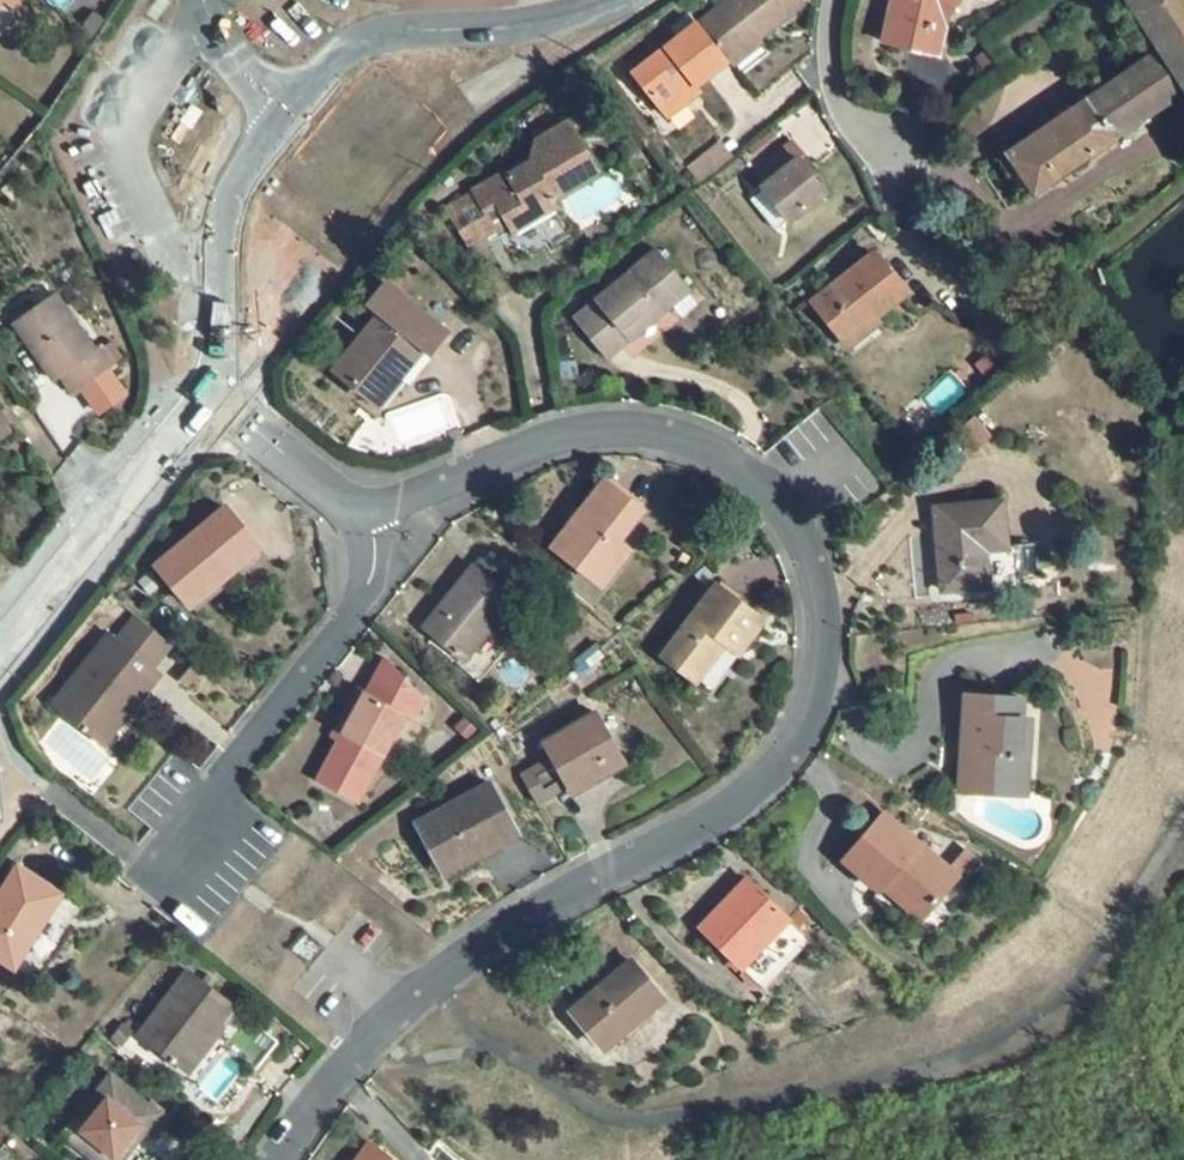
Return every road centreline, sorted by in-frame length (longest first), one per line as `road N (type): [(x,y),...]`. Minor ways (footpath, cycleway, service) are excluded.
road 1 (residential): [(396,507),(476,487),(522,463),(590,444),(647,440),(708,452),(786,504),(821,553),(830,652),(821,701),(786,768),(730,818),(524,923),(407,1023),(289,1159)]
road 2 (residential): [(162,903),(199,854),(238,760),(369,587),(396,507)]
road 3 (unclassified): [(226,401),(0,683)]
road 4 (unclassified): [(602,0),(572,11),(378,33),(331,64),(287,112)]
road 5 (unclassified): [(287,112),(249,172),(226,240),(226,401)]
road 6 (residential): [(226,401),(324,488),(396,507)]
road 7 (residential): [(220,0),(287,112)]

